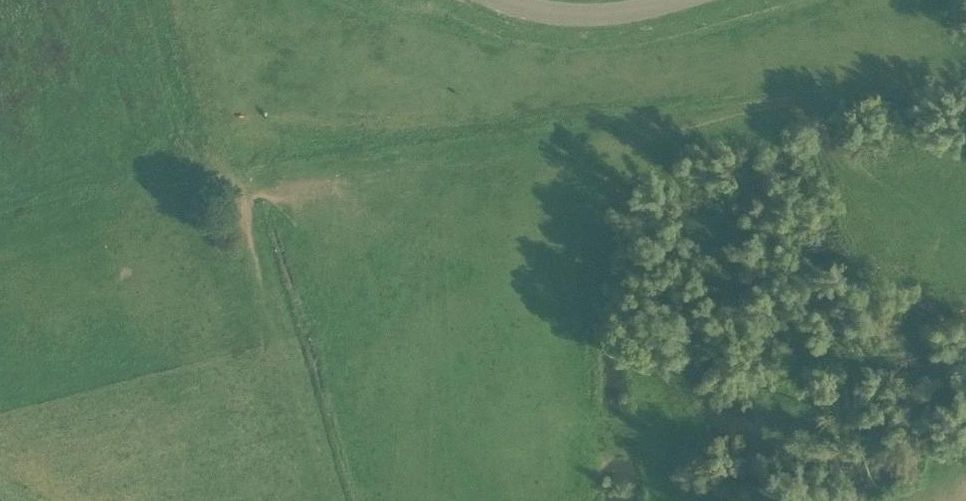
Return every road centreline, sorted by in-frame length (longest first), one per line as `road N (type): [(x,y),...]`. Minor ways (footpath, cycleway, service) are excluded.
road 1 (unclassified): [(654,0),(606,8),(530,0)]

